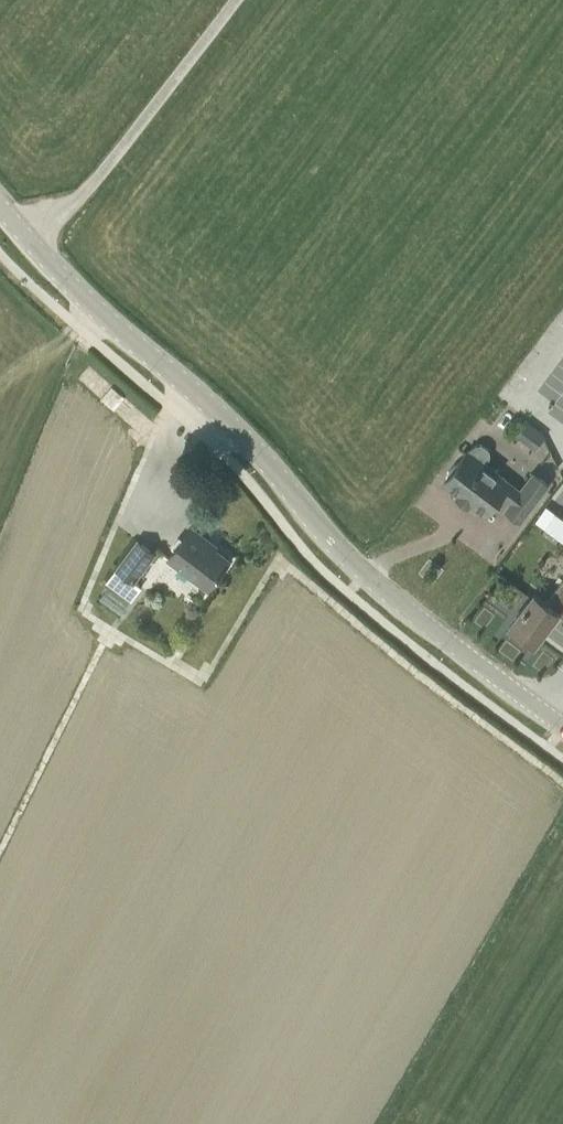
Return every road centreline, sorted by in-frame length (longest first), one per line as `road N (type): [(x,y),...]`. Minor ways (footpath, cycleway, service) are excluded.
road 1 (tertiary): [(562,725),(366,576),(252,447),(90,306),(0,205)]

